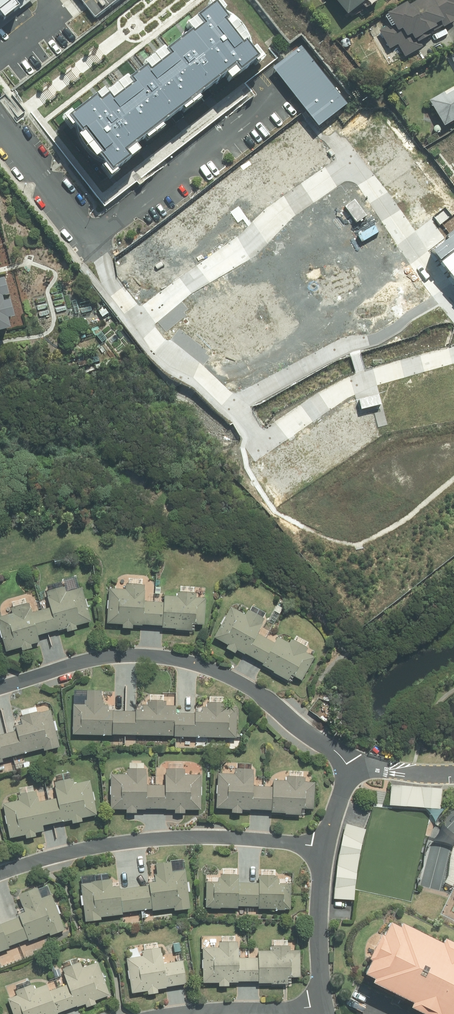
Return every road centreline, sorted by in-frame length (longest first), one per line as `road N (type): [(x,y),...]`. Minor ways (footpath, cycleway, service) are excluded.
road 1 (residential): [(140,320),(353,161),(442,295)]
road 2 (residential): [(0,688),(117,656),(183,660),(267,699),(341,756),(351,777)]
road 3 (residential): [(0,873),(63,853),(172,838),(324,850)]
road 4 (residential): [(453,352),(354,386),(259,446),(235,405)]
road 5 (residential): [(235,405),(351,343),(391,332),(442,295)]
road 6 (residential): [(323,1008),(324,850)]
road 7 (residential): [(173,1013),(323,1008)]
road 8 (residential): [(235,405),(140,320)]

